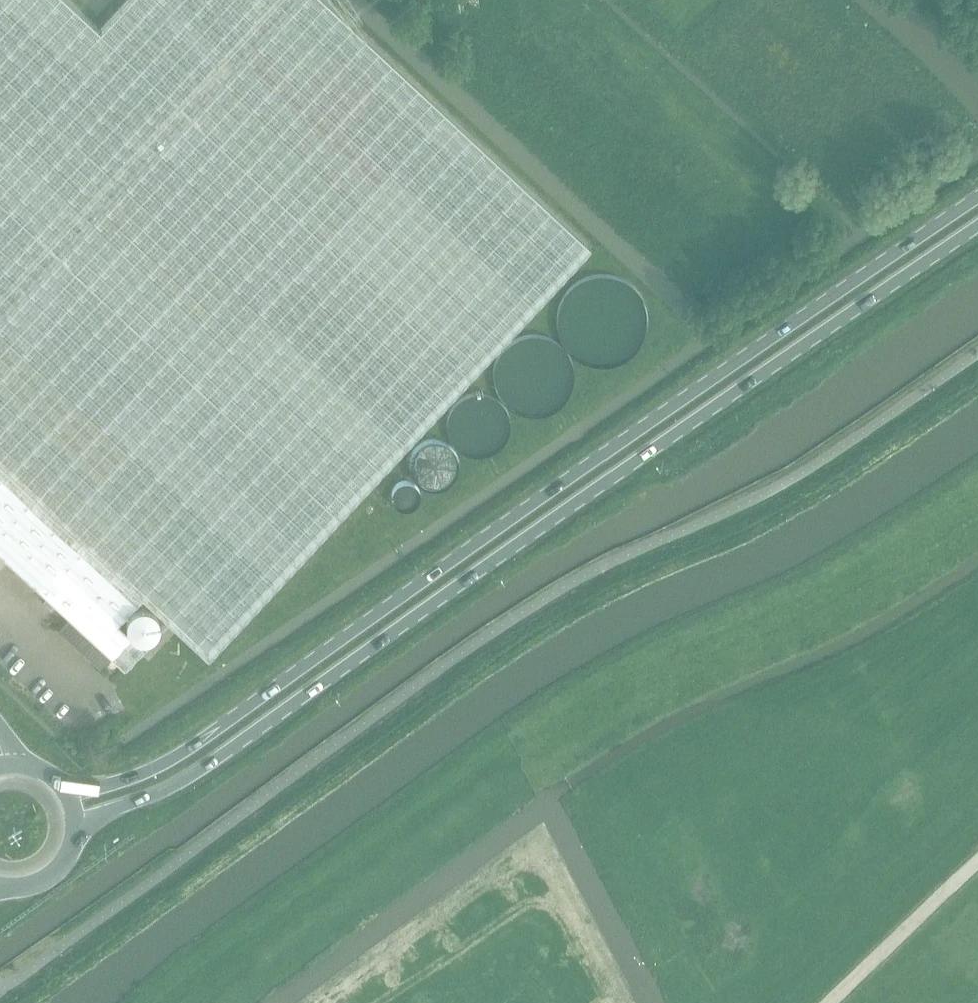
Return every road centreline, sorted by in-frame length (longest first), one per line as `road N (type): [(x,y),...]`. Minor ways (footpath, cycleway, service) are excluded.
road 1 (primary): [(977,199),(181,756),(121,782),(66,792)]
road 2 (primary): [(77,825),(188,781),(977,228)]

